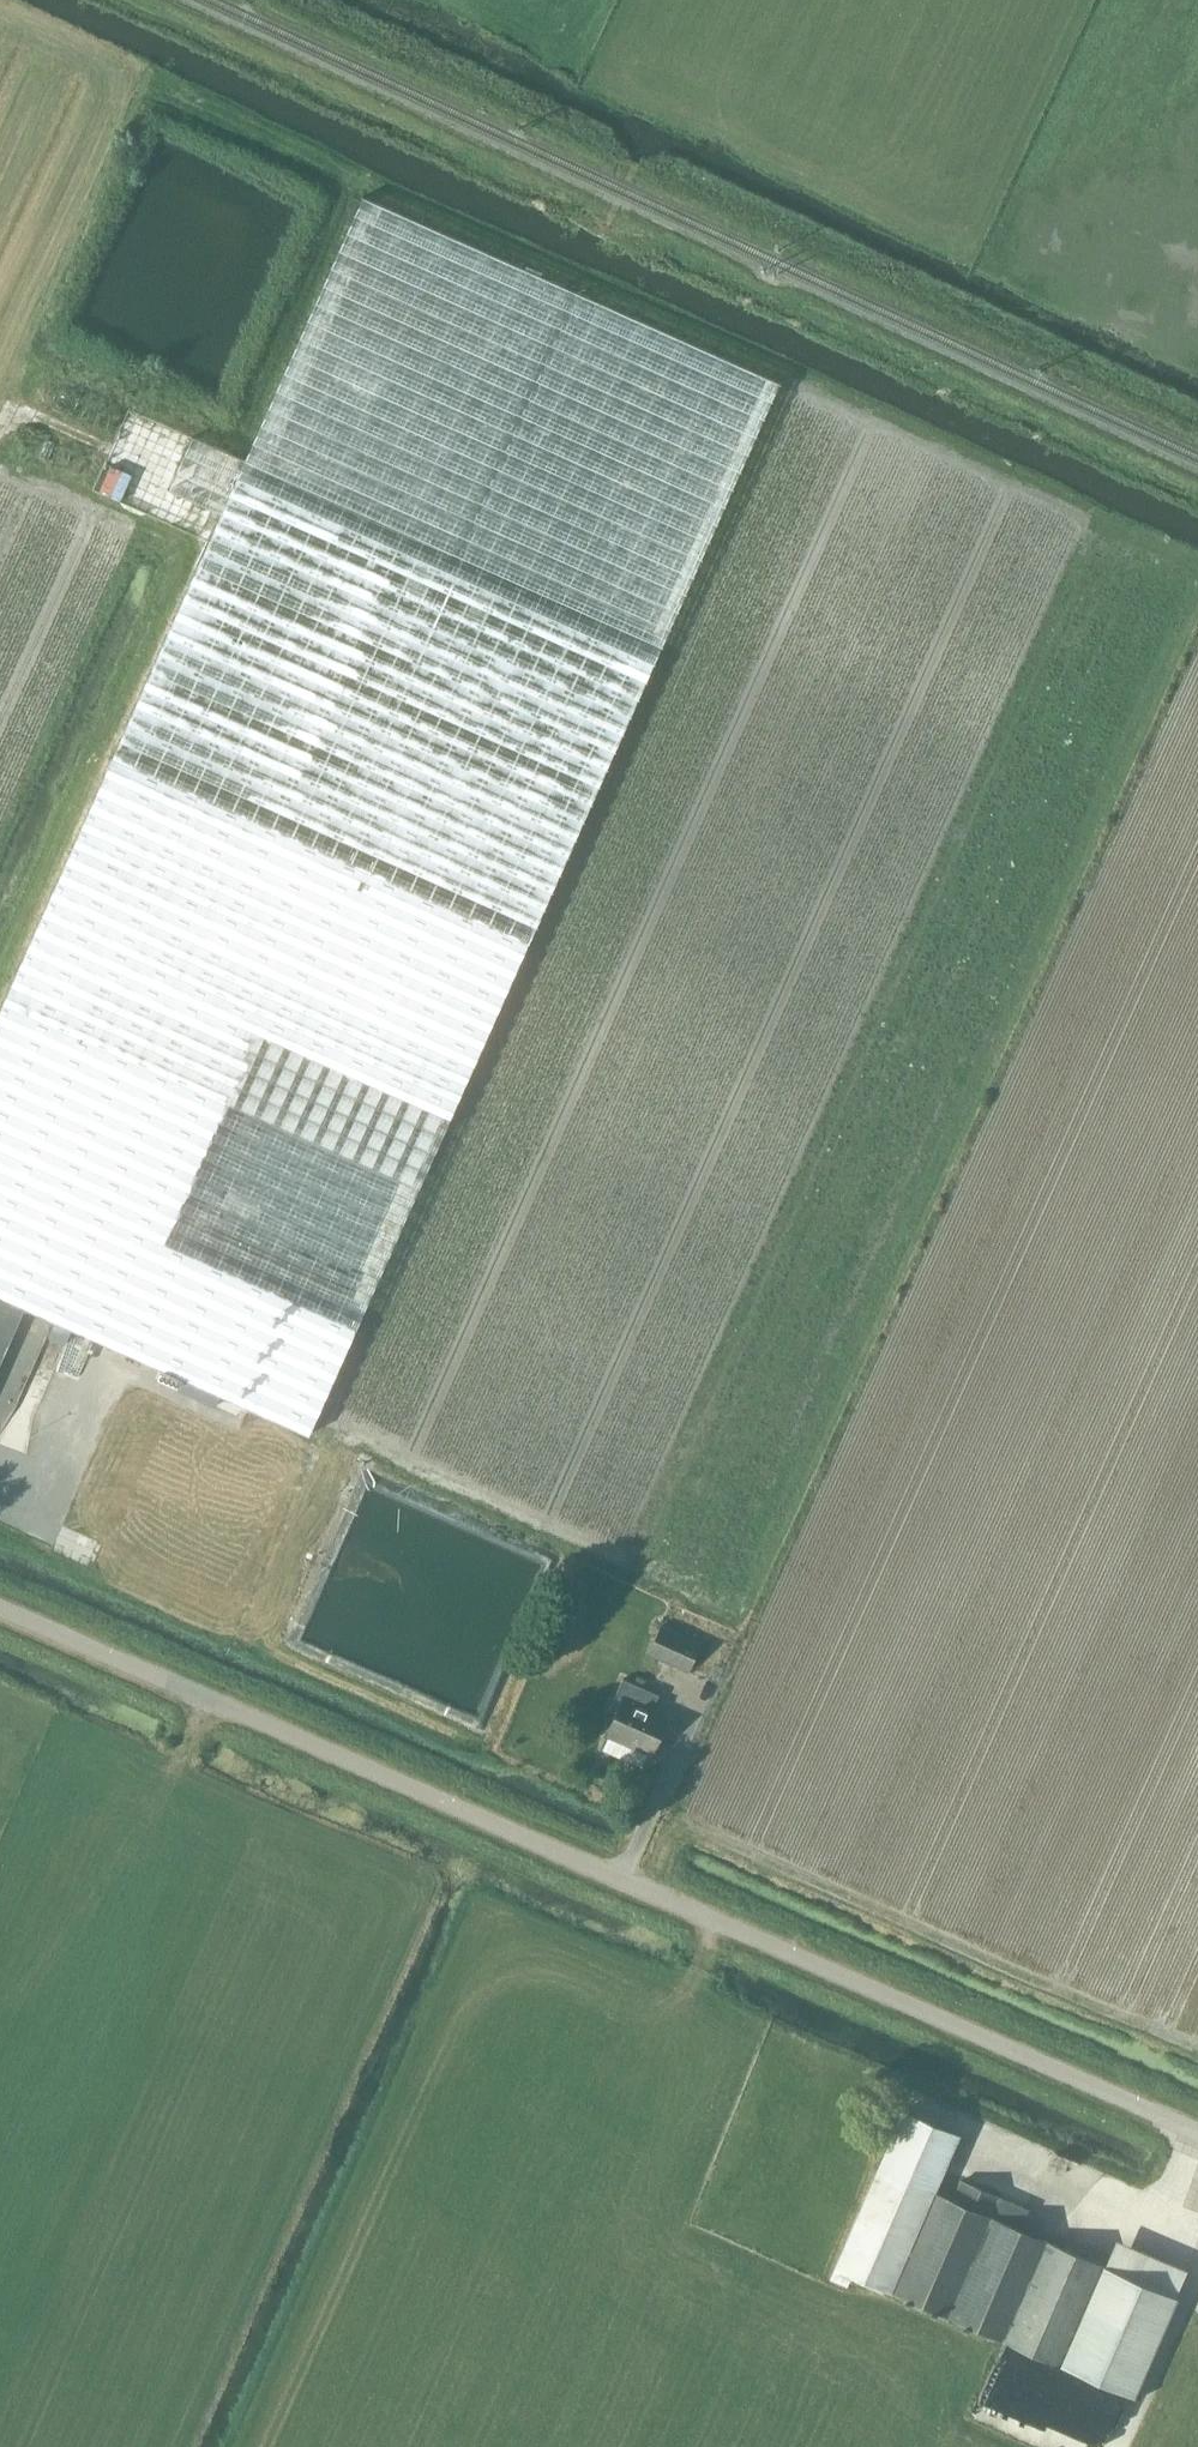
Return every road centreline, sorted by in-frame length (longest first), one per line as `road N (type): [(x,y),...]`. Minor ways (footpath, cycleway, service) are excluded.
road 1 (unclassified): [(1197,2131),(0,1608)]

